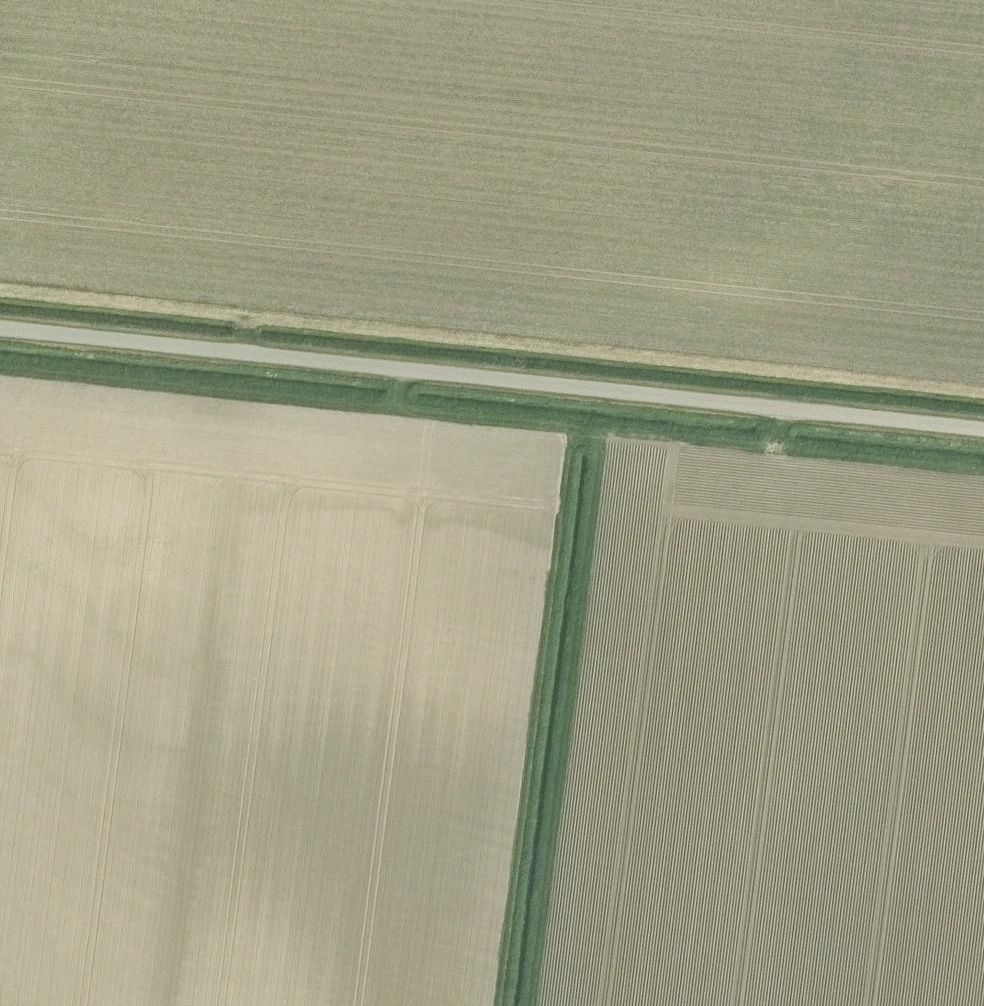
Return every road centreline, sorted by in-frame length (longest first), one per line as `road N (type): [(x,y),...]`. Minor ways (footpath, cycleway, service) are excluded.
road 1 (unclassified): [(983,431),(0,331)]

